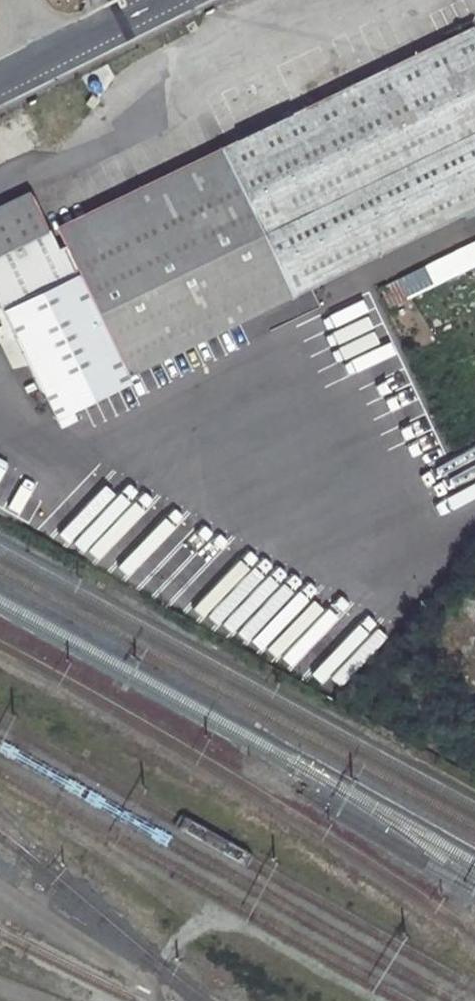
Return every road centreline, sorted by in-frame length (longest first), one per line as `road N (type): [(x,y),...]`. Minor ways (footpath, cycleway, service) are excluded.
road 1 (residential): [(165,0),(0,84)]

